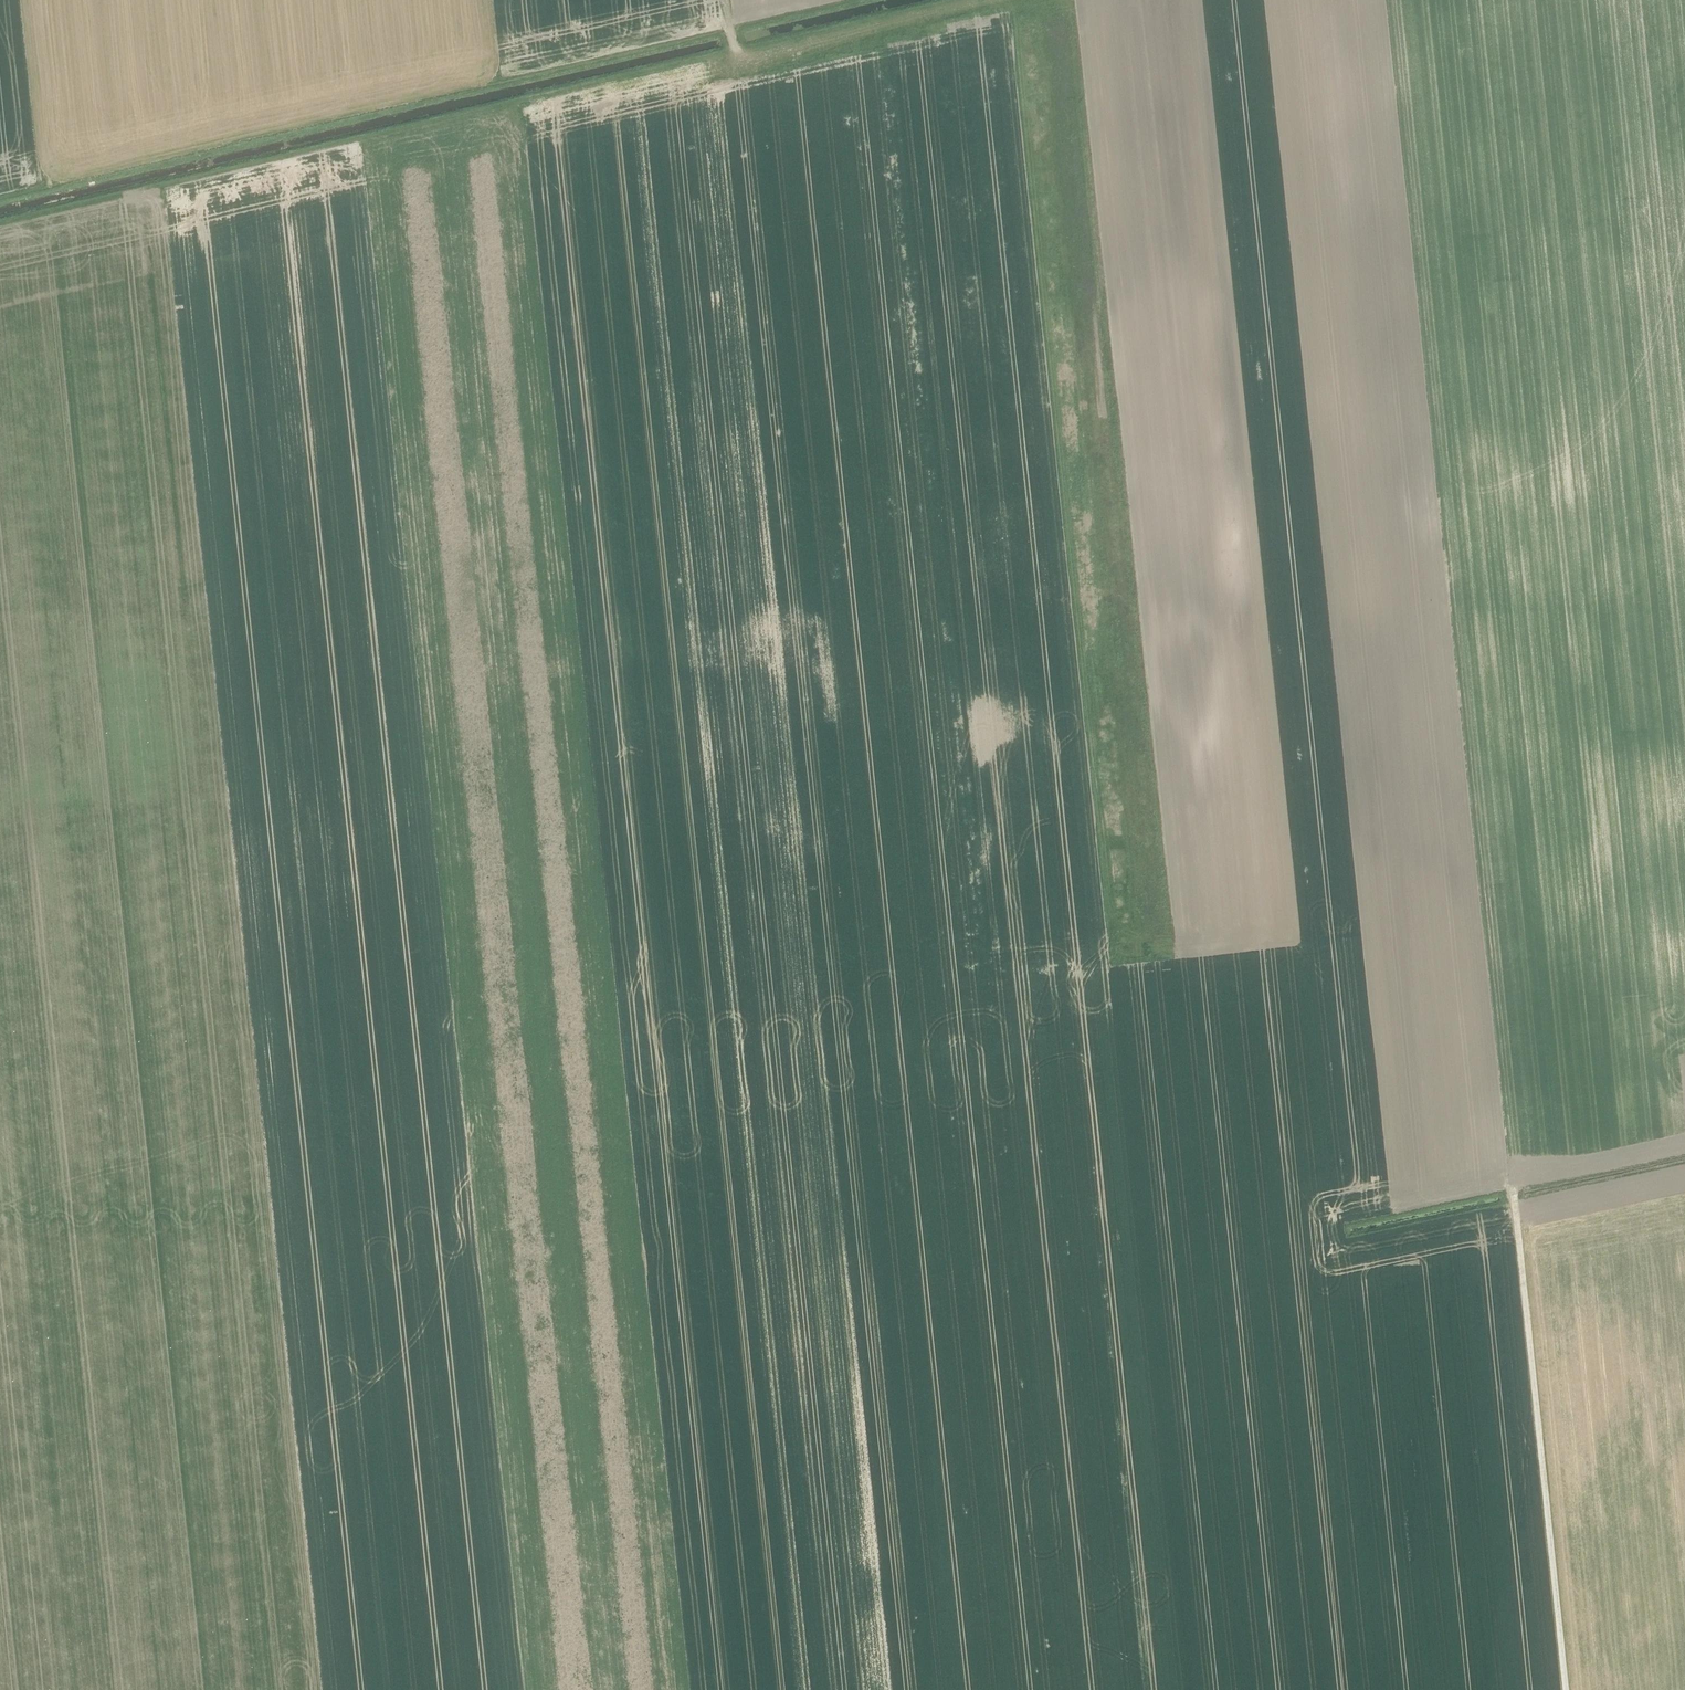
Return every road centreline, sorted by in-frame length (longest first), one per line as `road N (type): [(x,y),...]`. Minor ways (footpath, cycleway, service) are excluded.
road 1 (unclassified): [(1566,1689),(1513,1191)]

